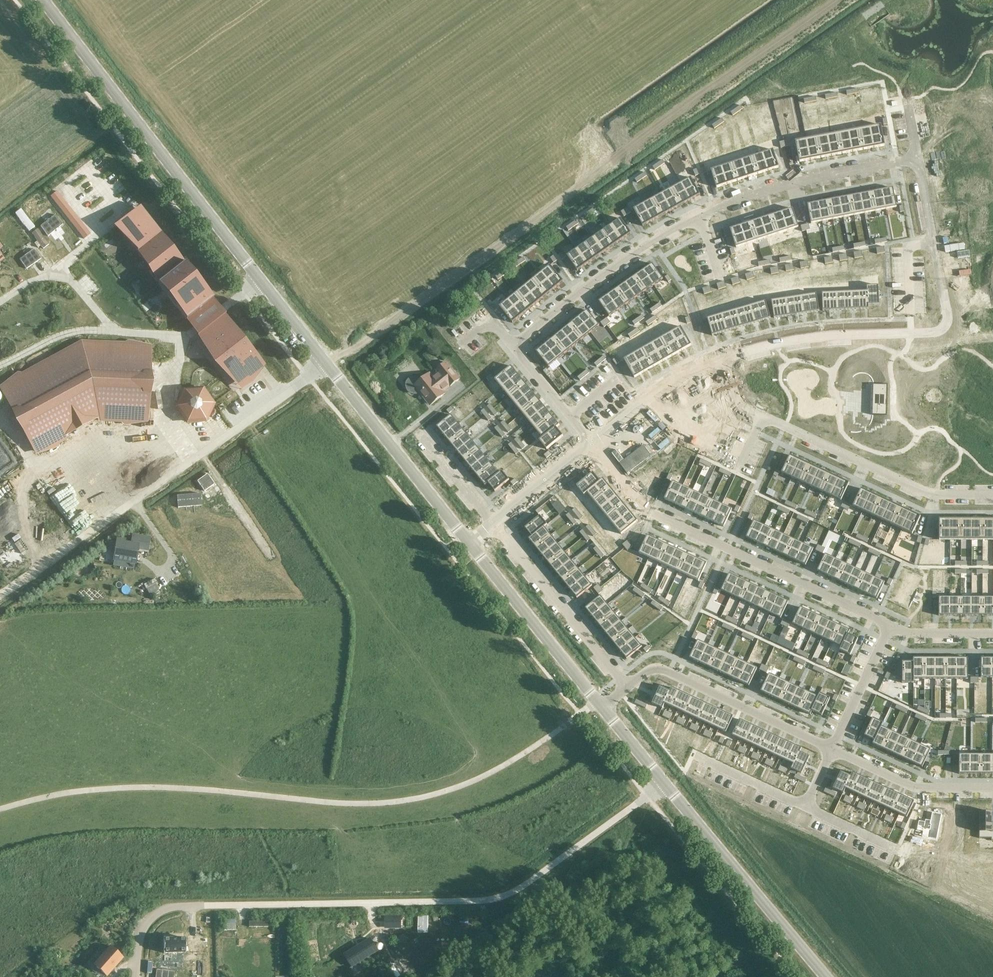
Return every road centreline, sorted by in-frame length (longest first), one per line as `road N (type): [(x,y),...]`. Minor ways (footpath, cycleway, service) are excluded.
road 1 (unclassified): [(837,0),(326,364)]
road 2 (residential): [(662,783),(491,901),(163,910),(142,934),(137,976)]
road 3 (residential): [(917,159),(796,184),(678,228),(603,274),(512,348),(592,442)]
road 4 (residential): [(592,442),(652,513),(888,630),(908,639),(992,639)]
road 5 (residential): [(0,595),(326,364)]
road 6 (residential): [(992,793),(923,791),(667,671),(645,673),(627,687)]
road 7 (tertiary): [(259,282),(43,0)]
road 8 (residential): [(723,360),(739,401),(762,416),(935,494),(992,495)]
road 9 (tertiary): [(823,976),(662,783)]
road 10 (tertiary): [(466,543),(326,364)]
road 11 (residential): [(723,360),(778,345),(939,328)]
road 12 (tertiary): [(602,708),(466,543)]
road 13 (residential): [(491,525),(627,687)]
road 14 (residential): [(939,328),(947,318),(917,159)]
road 15 (residential): [(112,328),(179,336),(259,282)]
road 16 (residential): [(592,442),(723,360)]
road 17 (residential): [(112,328),(70,281),(56,277),(0,303)]
road 18 (residential): [(491,525),(592,442)]
road 19 (residential): [(992,177),(954,111),(910,120)]

